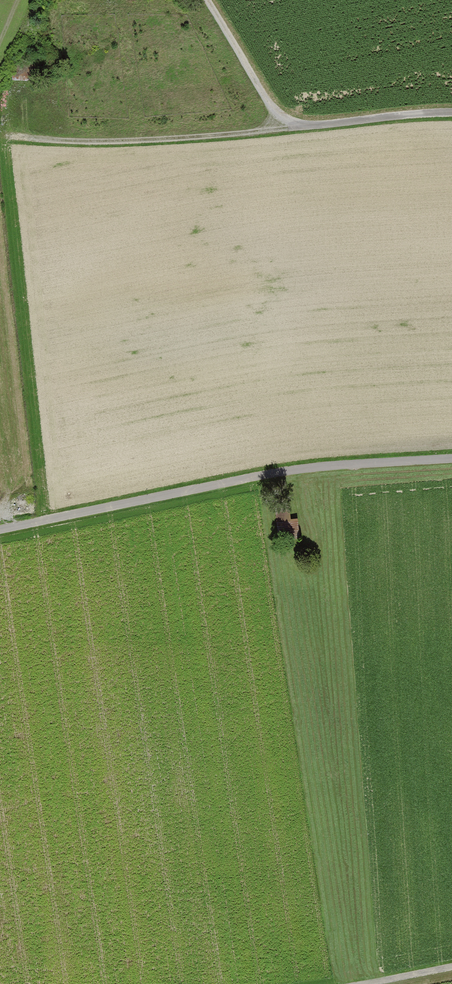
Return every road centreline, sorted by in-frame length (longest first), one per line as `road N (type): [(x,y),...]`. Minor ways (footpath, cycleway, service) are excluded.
road 1 (track): [(451,460),(266,475),(0,530)]
road 2 (track): [(11,137),(97,141),(284,128)]
road 3 (unclassified): [(284,128),(451,117)]
road 4 (track): [(208,0),(284,128)]

